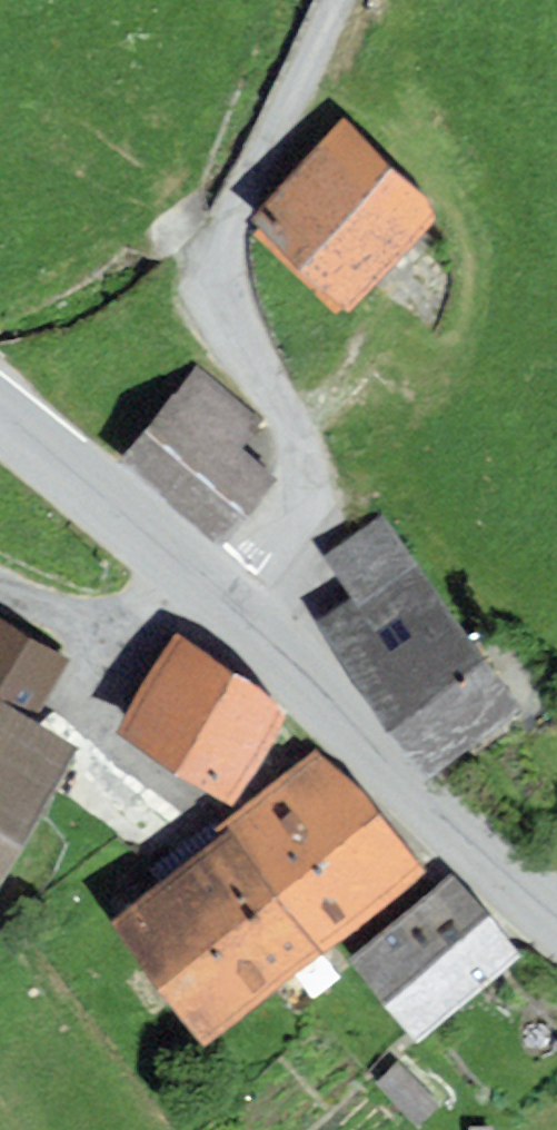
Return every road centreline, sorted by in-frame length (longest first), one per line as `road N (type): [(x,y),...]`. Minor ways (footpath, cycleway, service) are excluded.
road 1 (residential): [(227,618),(287,526),(298,461),(220,304),(218,253),(336,0)]
road 2 (secondary): [(227,618),(556,911)]
road 3 (secondary): [(0,424),(227,618)]

